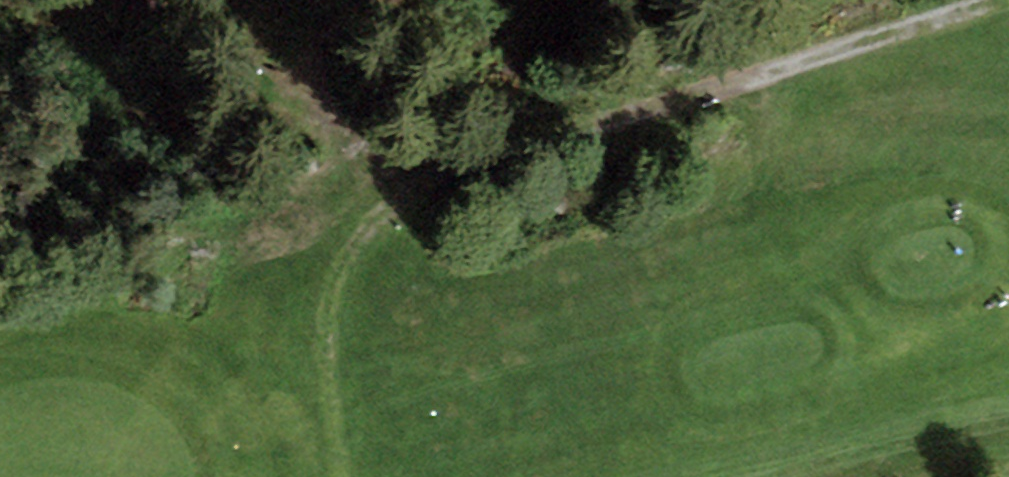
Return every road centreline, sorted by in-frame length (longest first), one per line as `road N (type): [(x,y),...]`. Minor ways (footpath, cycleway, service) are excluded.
road 1 (track): [(990,0),(800,56),(374,213),(331,304),(326,349),(341,476)]
road 2 (track): [(272,32),(475,1),(671,0)]
road 3 (track): [(272,32),(374,213)]

